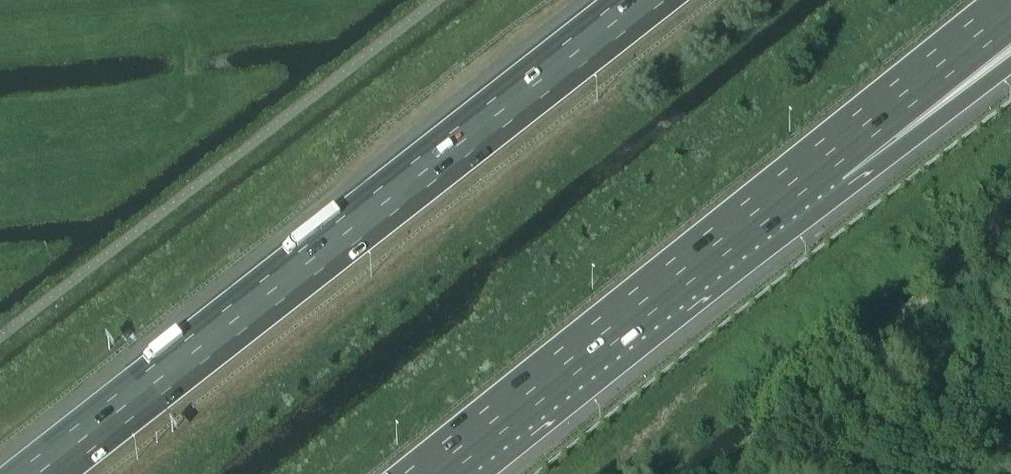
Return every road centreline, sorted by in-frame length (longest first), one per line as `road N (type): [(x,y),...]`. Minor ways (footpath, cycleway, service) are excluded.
road 1 (motorway): [(642,0),(37,473)]
road 2 (motorway): [(426,473),(825,155)]
road 3 (motorway): [(825,155),(1010,6)]
road 4 (motorway): [(825,155),(1010,42)]

